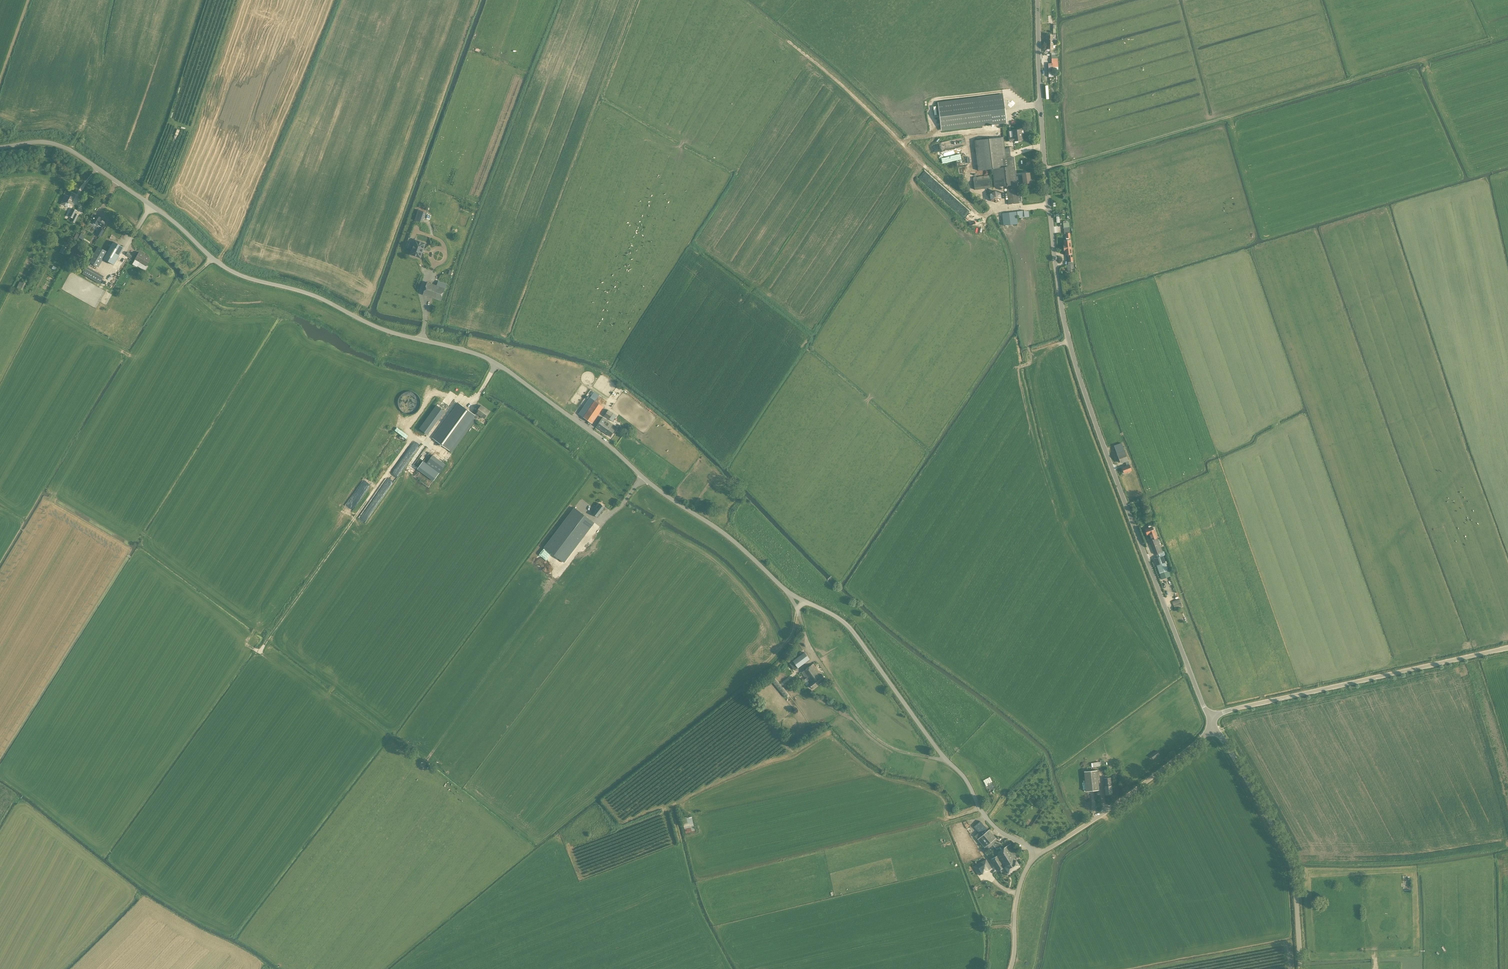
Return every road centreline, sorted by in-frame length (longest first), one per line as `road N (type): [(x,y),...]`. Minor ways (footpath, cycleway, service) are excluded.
road 1 (unclassified): [(1038,855),(988,821),(966,780),(844,623),(787,592),(736,543),(515,375),(468,351),(385,331),(307,294),(234,273),(66,147),(41,141),(0,148)]
road 2 (unclassified): [(1212,722),(1060,311),(1036,0)]
road 3 (unclassified): [(1212,722),(1239,709),(1507,648)]
road 4 (unclassified): [(1302,968),(1297,873),(1212,722)]
road 5 (unclassified): [(1038,855),(1129,797),(1202,740),(1212,722)]
road 6 (unclassified): [(1012,968),(1018,894),(1038,855)]

